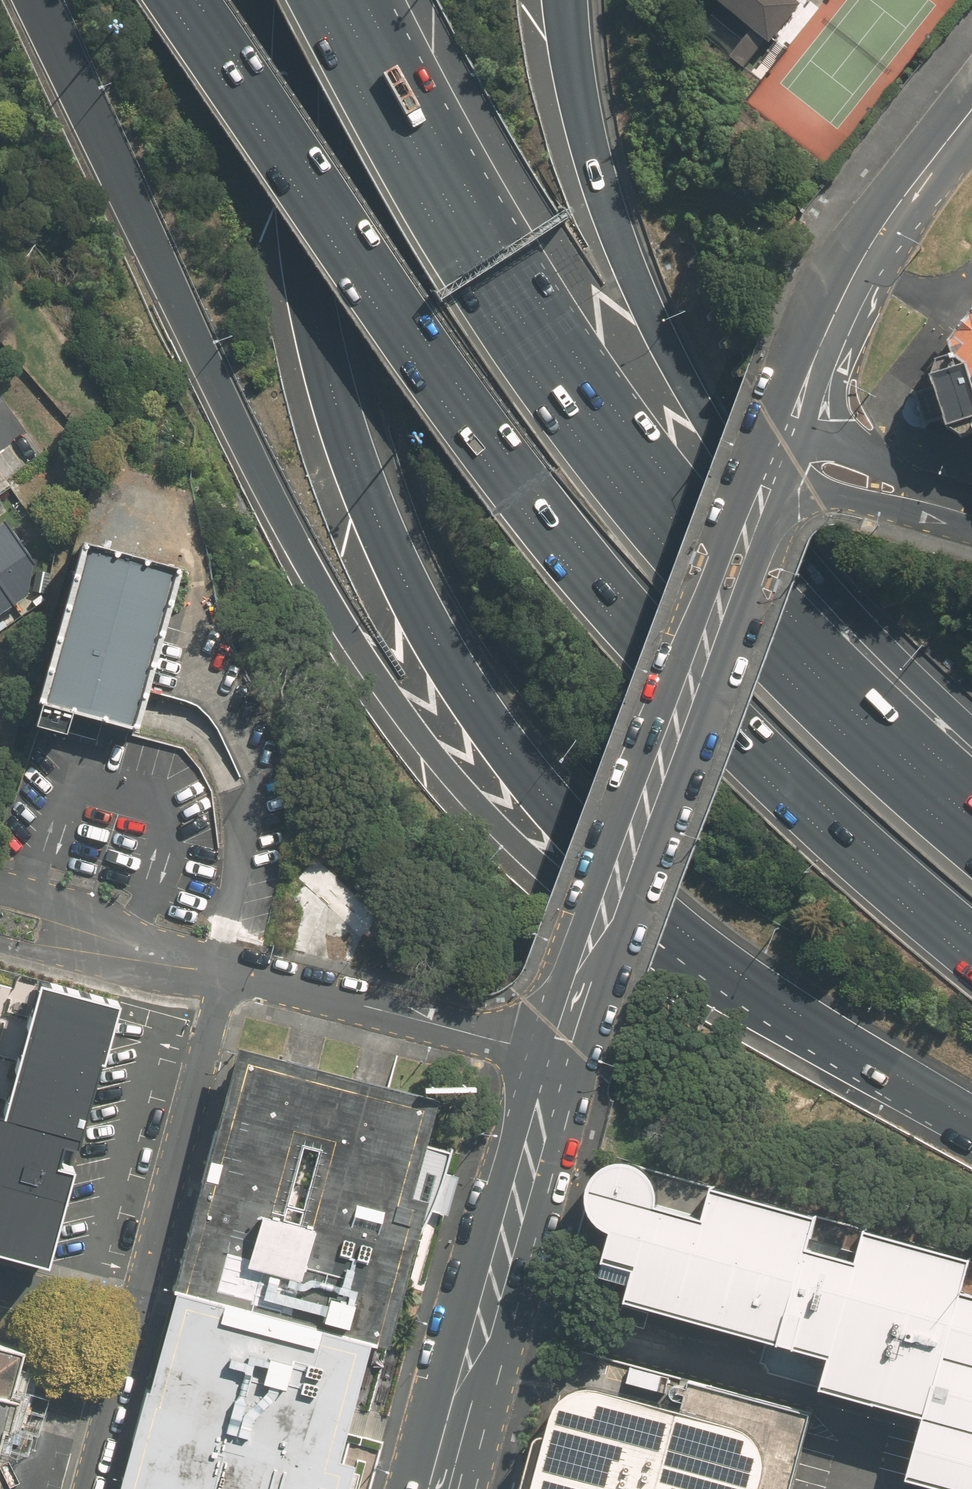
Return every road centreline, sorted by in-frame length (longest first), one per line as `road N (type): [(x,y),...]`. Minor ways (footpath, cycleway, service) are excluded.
road 1 (motorway): [(918,1088),(630,937),(507,840),(434,760),(387,701),(316,582),(36,0)]
road 2 (motorway): [(918,1088),(703,946),(559,813),(442,653),(356,459),(327,323),(308,211),(303,98),(311,0)]
road 3 (motorway): [(971,932),(822,802),(645,621),(531,485),(194,0)]
road 4 (motorway): [(312,0),(430,214),(656,537),(787,676),(971,848)]
road 5 (motorway): [(557,0),(595,179),(687,382),(818,570),(971,725)]
road 6 (secondary): [(557,1053),(437,1488)]
road 7 (secondary): [(971,110),(861,262),(786,435)]
road 8 (secondary): [(688,702),(557,1053)]
road 9 (residential): [(224,972),(133,1317)]
road 10 (residential): [(224,972),(557,1053)]
road 11 (secondary): [(773,472),(774,530),(757,579),(731,646),(688,702)]
road 12 (secondary): [(688,702),(693,635),(711,585),(736,521),(773,472)]
road 13 (residential): [(0,894),(136,933),(224,972)]
road 14 (residential): [(224,972),(133,971),(0,937)]
road 15 (residential): [(133,1317),(88,1488)]
road 16 (residential): [(928,502),(873,501),(773,472)]
road 17 (residential): [(786,435),(878,465),(928,502)]
road 18 (residential): [(0,1283),(133,1317)]

